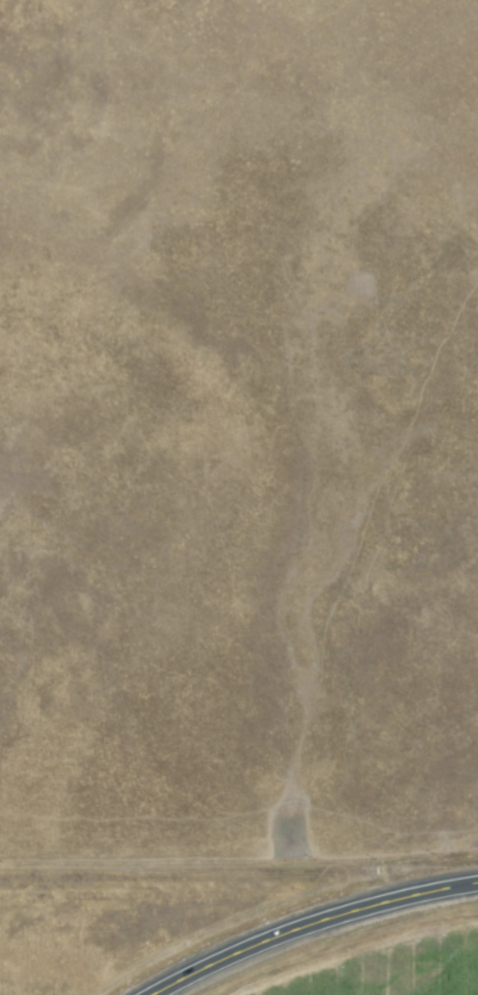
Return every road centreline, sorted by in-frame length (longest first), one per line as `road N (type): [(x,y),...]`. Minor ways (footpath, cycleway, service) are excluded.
road 1 (primary): [(175,994),(336,926),(477,893)]

